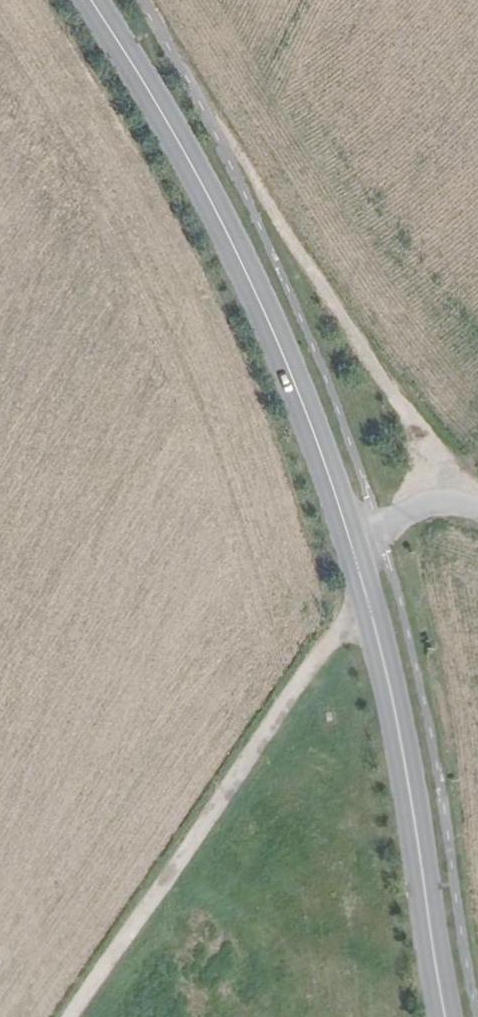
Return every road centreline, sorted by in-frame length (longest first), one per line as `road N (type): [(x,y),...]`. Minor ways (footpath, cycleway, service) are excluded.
road 1 (tertiary): [(93,0),(253,283),(353,540)]
road 2 (track): [(371,606),(334,637),(68,1016)]
road 3 (tertiary): [(353,540),(393,696),(446,1016)]
road 4 (track): [(457,499),(274,206),(228,154)]
road 5 (unclassified): [(477,506),(427,503),(353,540)]

